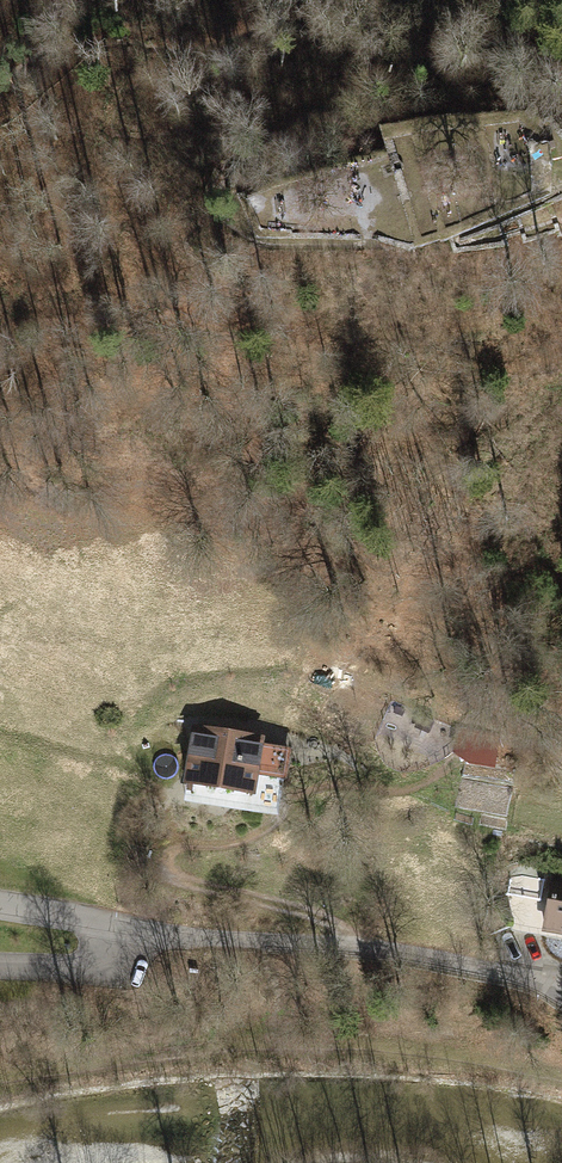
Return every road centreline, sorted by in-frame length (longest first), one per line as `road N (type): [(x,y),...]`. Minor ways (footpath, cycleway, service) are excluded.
road 1 (track): [(16,1074),(248,1050),(454,1053),(561,1079)]
road 2 (residential): [(502,973),(0,907)]
road 3 (track): [(271,146),(255,131),(117,131),(132,87),(175,51)]
road 4 (track): [(409,0),(175,51)]

